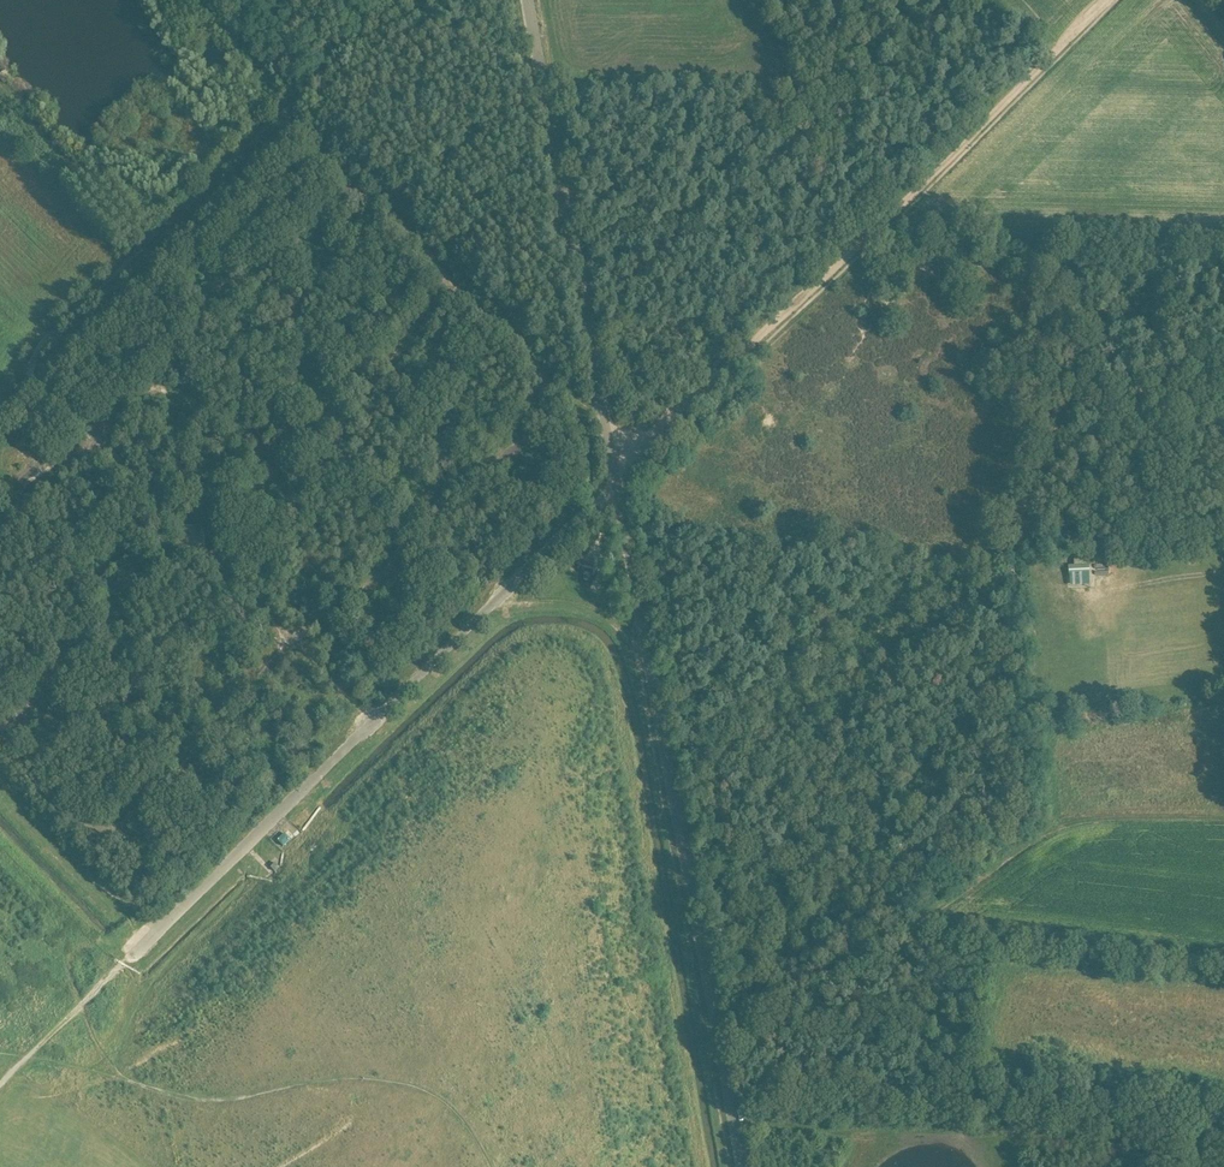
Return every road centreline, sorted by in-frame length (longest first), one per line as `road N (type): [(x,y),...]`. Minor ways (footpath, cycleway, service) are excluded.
road 1 (unclassified): [(742,1166),(615,483)]
road 2 (unclassified): [(613,469),(919,189),(1105,0)]
road 3 (unclassified): [(161,928),(615,483)]
road 4 (unclassified): [(35,358),(37,347),(397,0)]
road 5 (unclassified): [(613,469),(526,0)]
road 6 (track): [(891,935),(1061,820),(1223,818)]
road 7 (track): [(891,935),(736,1058),(722,1060)]
road 8 (track): [(648,661),(616,625),(584,609),(491,604)]

